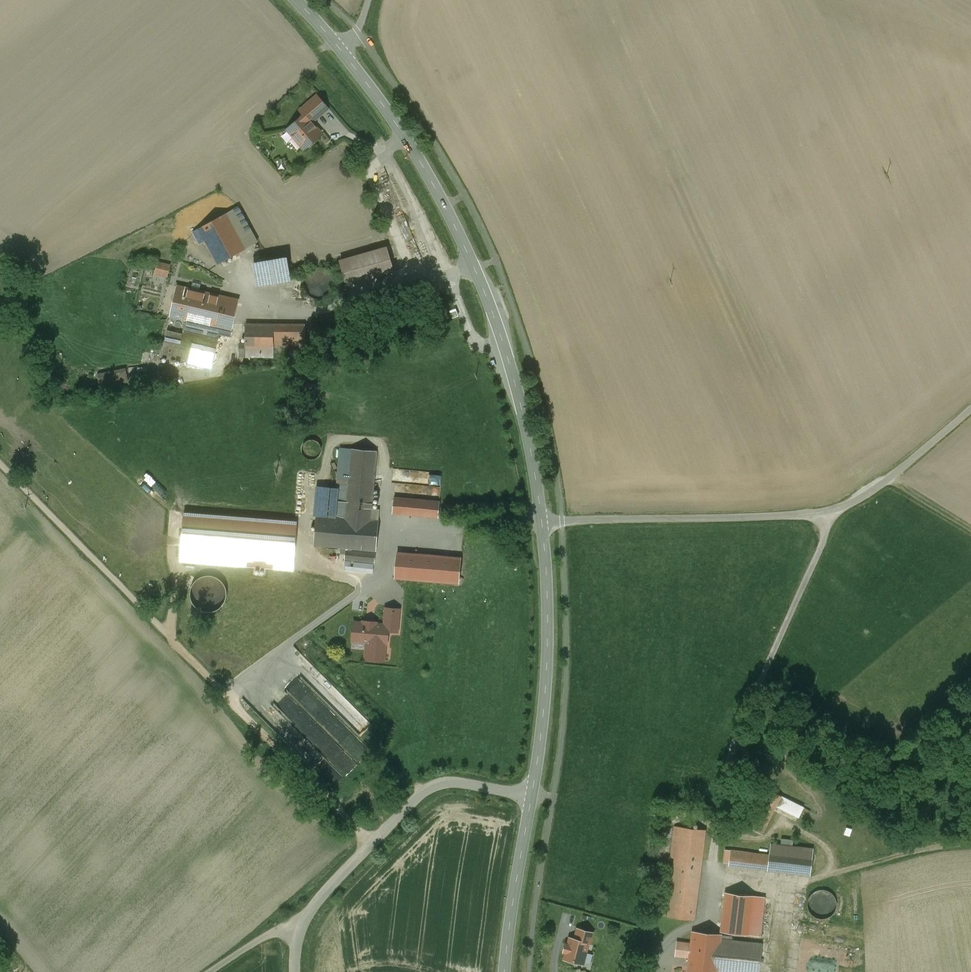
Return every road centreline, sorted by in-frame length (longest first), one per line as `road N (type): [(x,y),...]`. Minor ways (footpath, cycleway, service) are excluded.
road 1 (tertiary): [(541,520),(508,359),(474,267),(430,174),(343,49)]
road 2 (unclassified): [(970,408),(844,508),(741,519),(541,520)]
road 3 (unclassified): [(532,794),(464,783),(427,792),(323,893),(300,931)]
road 4 (tertiary): [(532,794),(547,675),(541,520)]
road 5 (tertiary): [(505,971),(532,794)]

